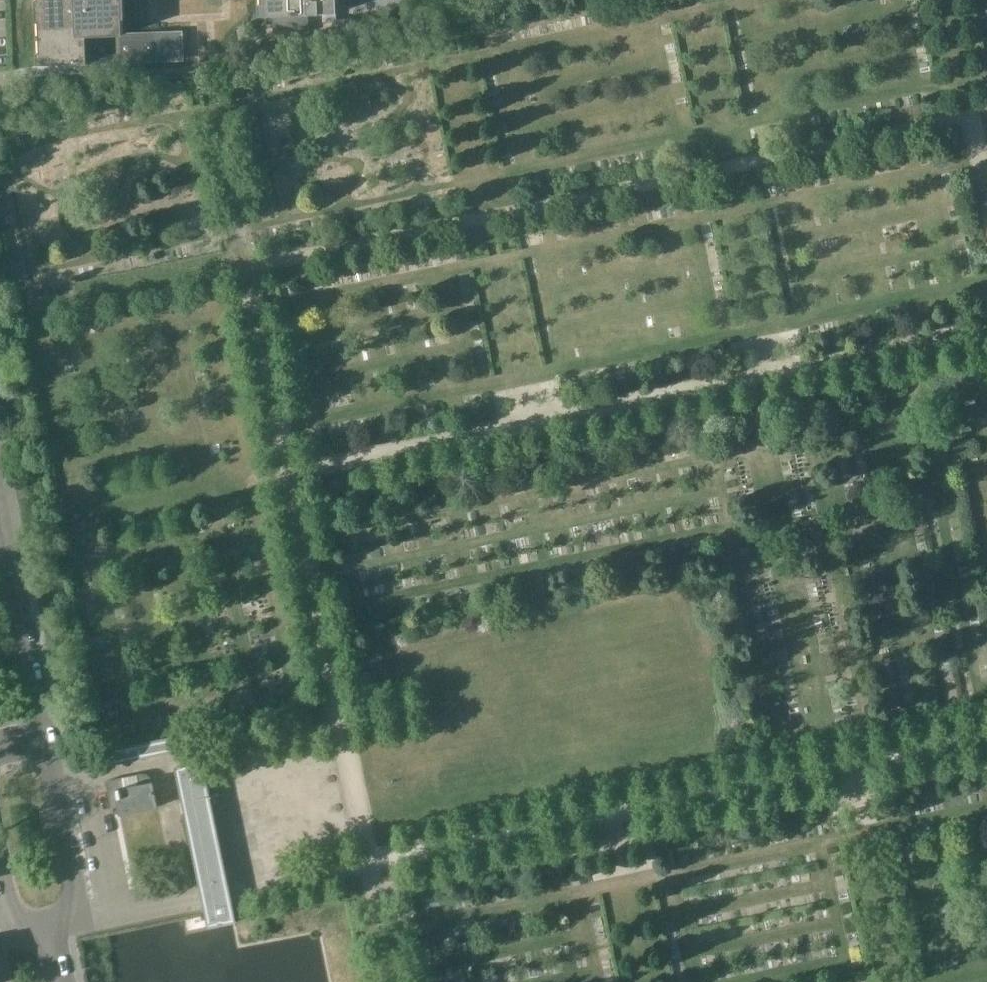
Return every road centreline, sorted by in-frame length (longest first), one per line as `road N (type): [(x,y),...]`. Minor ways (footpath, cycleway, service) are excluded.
road 1 (tertiary): [(45,739),(0,509)]
road 2 (tertiary): [(60,960),(72,882),(45,739)]
road 3 (residential): [(0,858),(9,897),(60,960)]

